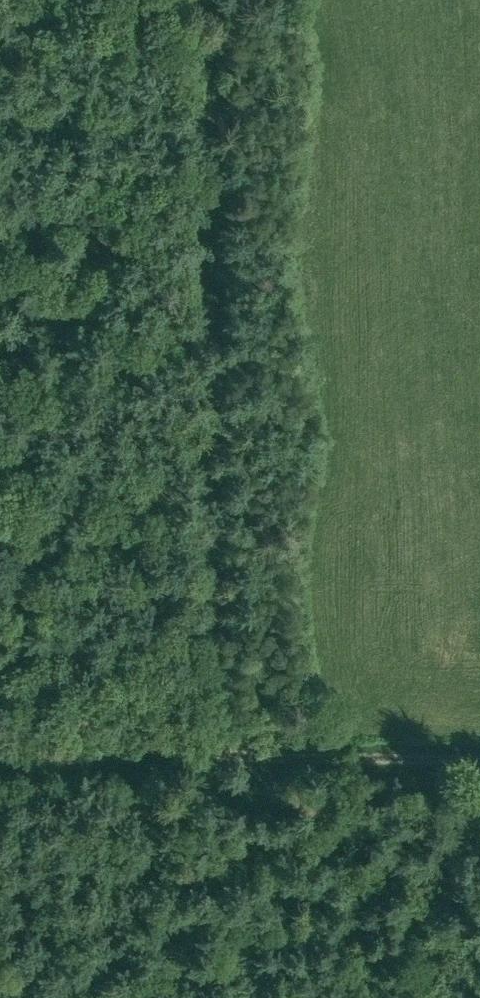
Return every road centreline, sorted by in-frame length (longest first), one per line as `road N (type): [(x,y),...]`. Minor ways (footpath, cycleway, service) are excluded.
road 1 (track): [(0,754),(479,762)]

